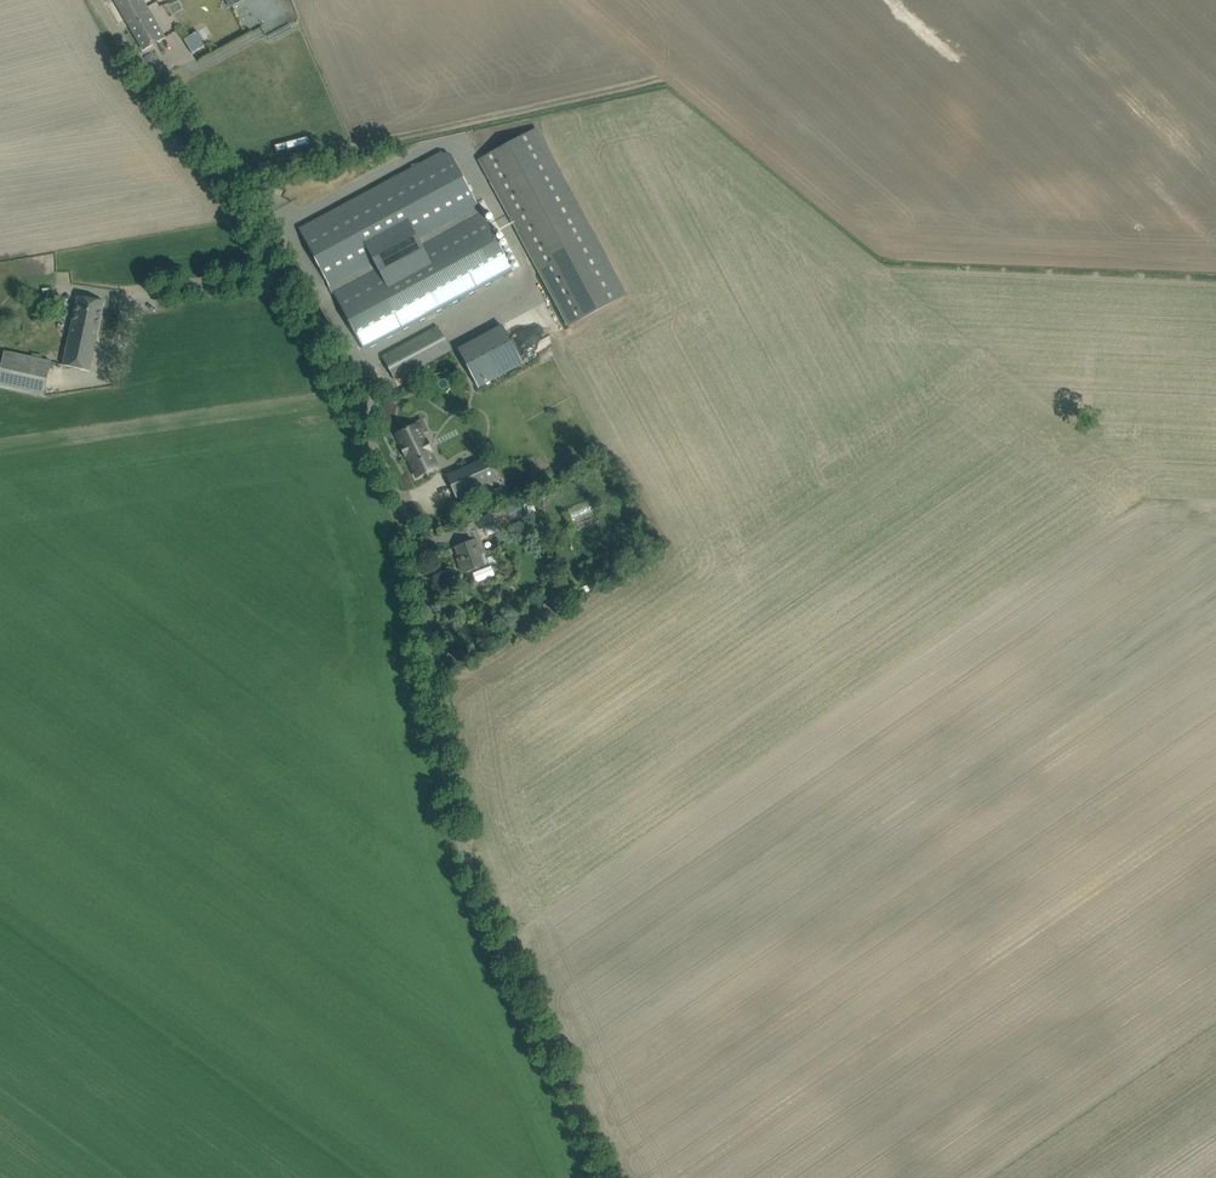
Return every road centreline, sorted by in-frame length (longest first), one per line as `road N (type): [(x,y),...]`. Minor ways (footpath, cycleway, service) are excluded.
road 1 (unclassified): [(610,1177),(470,849),(449,779),(401,504),(242,203),(92,0)]

